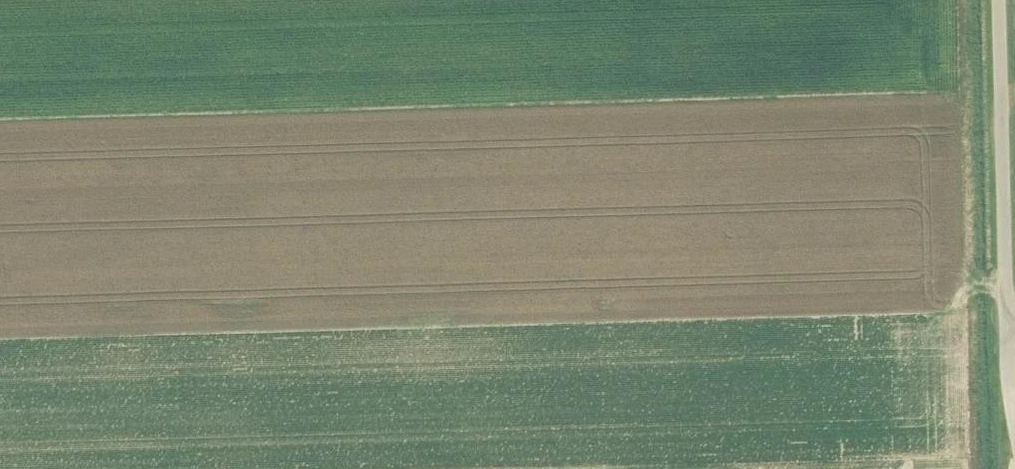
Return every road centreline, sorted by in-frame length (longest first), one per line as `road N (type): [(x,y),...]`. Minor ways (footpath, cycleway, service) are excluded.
road 1 (unclassified): [(1014,428),(999,0)]

